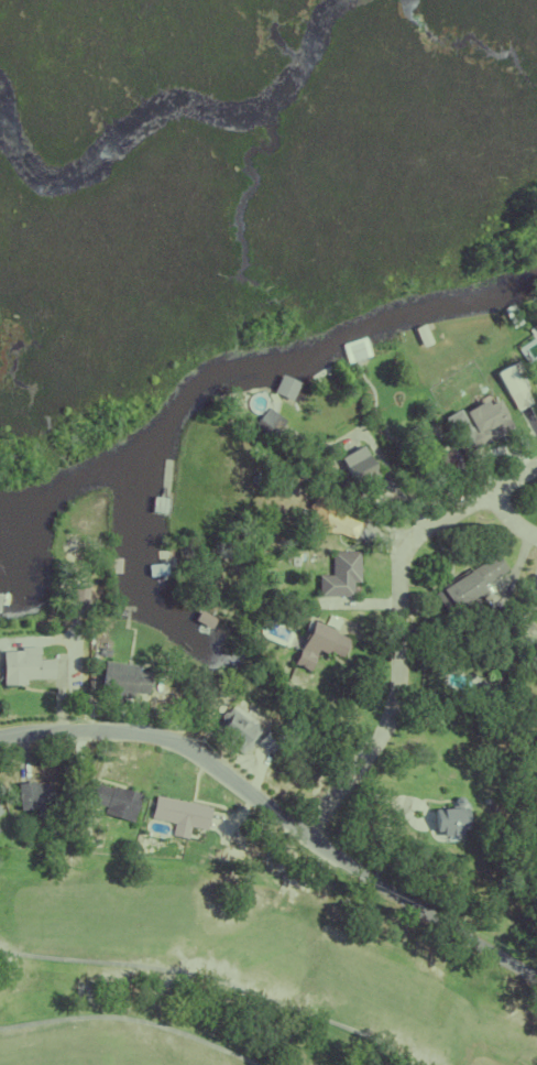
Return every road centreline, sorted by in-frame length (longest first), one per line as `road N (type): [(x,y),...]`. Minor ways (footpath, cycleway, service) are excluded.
road 1 (residential): [(305,836),(395,708),(409,546),(432,523),(536,467)]
road 2 (residential): [(305,836),(176,742),(67,732),(0,739)]
road 3 (residential): [(536,974),(305,836)]

